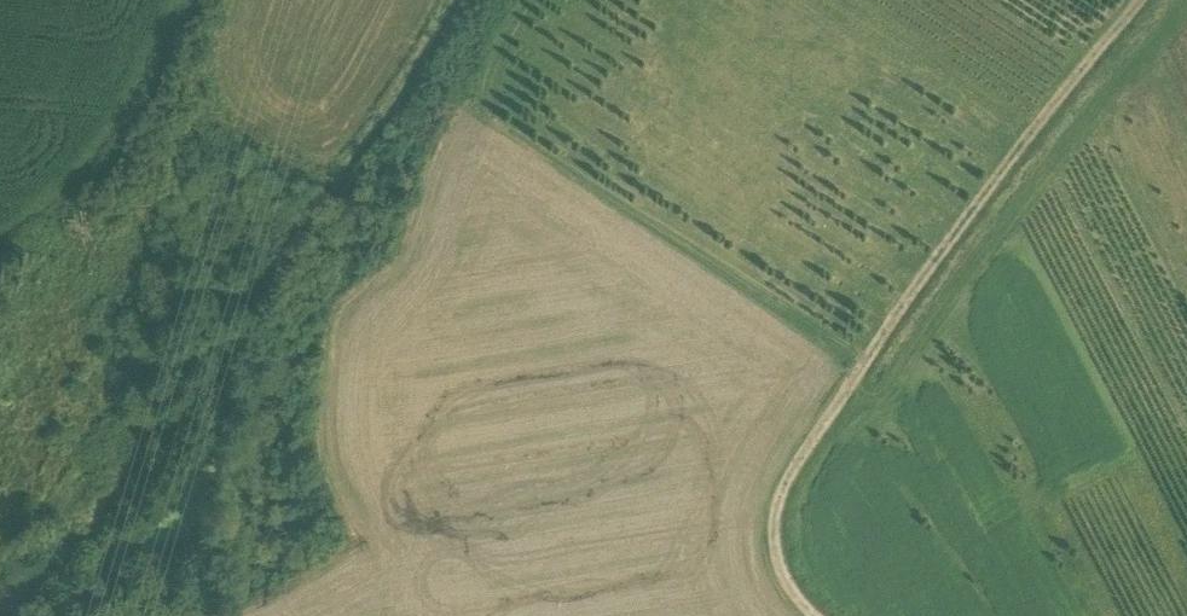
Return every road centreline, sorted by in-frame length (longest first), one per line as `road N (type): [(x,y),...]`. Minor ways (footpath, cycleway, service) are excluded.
road 1 (track): [(816,615),(775,556),(775,505),(799,460),(858,371),(1143,0)]

